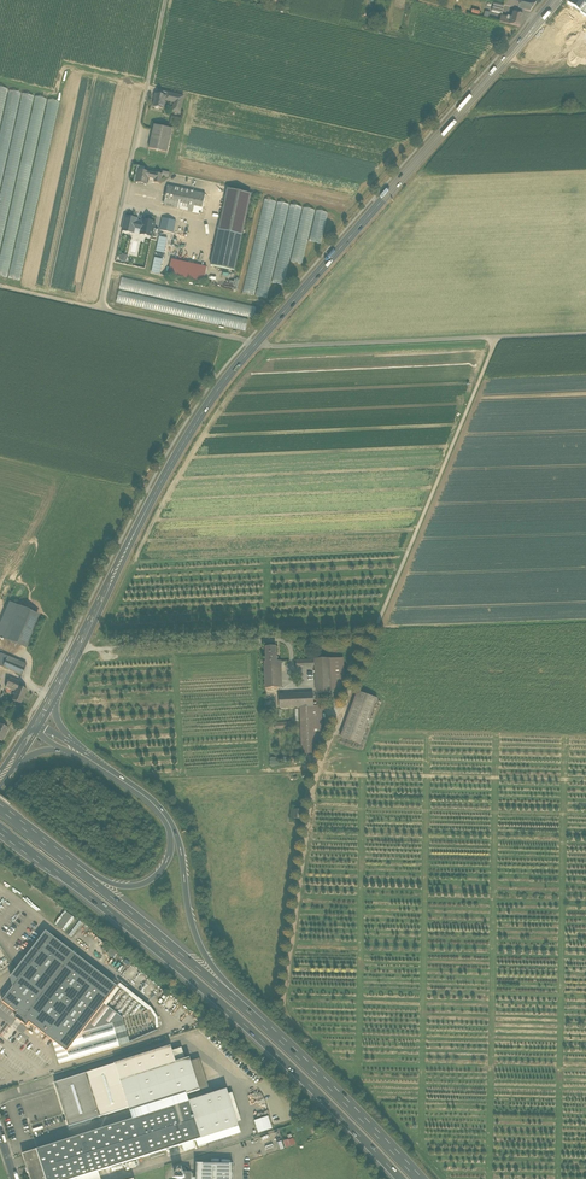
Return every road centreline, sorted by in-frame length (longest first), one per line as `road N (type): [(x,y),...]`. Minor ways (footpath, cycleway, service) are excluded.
road 1 (primary): [(51,699),(155,493),(219,388),(556,0)]
road 2 (track): [(497,337),(311,783),(280,1008)]
road 3 (motorway): [(0,829),(214,998),(400,1178)]
road 4 (motorway): [(272,1034),(203,952),(167,815),(78,748)]
road 5 (track): [(585,333),(256,344)]
road 6 (residential): [(99,308),(166,0)]
road 7 (motorway): [(68,752),(146,801),(171,840),(166,865),(138,886),(74,869)]
road 8 (track): [(0,286),(256,344)]
road 9 (motorway): [(272,1034),(74,869)]
road 10 (motorway): [(416,1178),(272,1034)]

